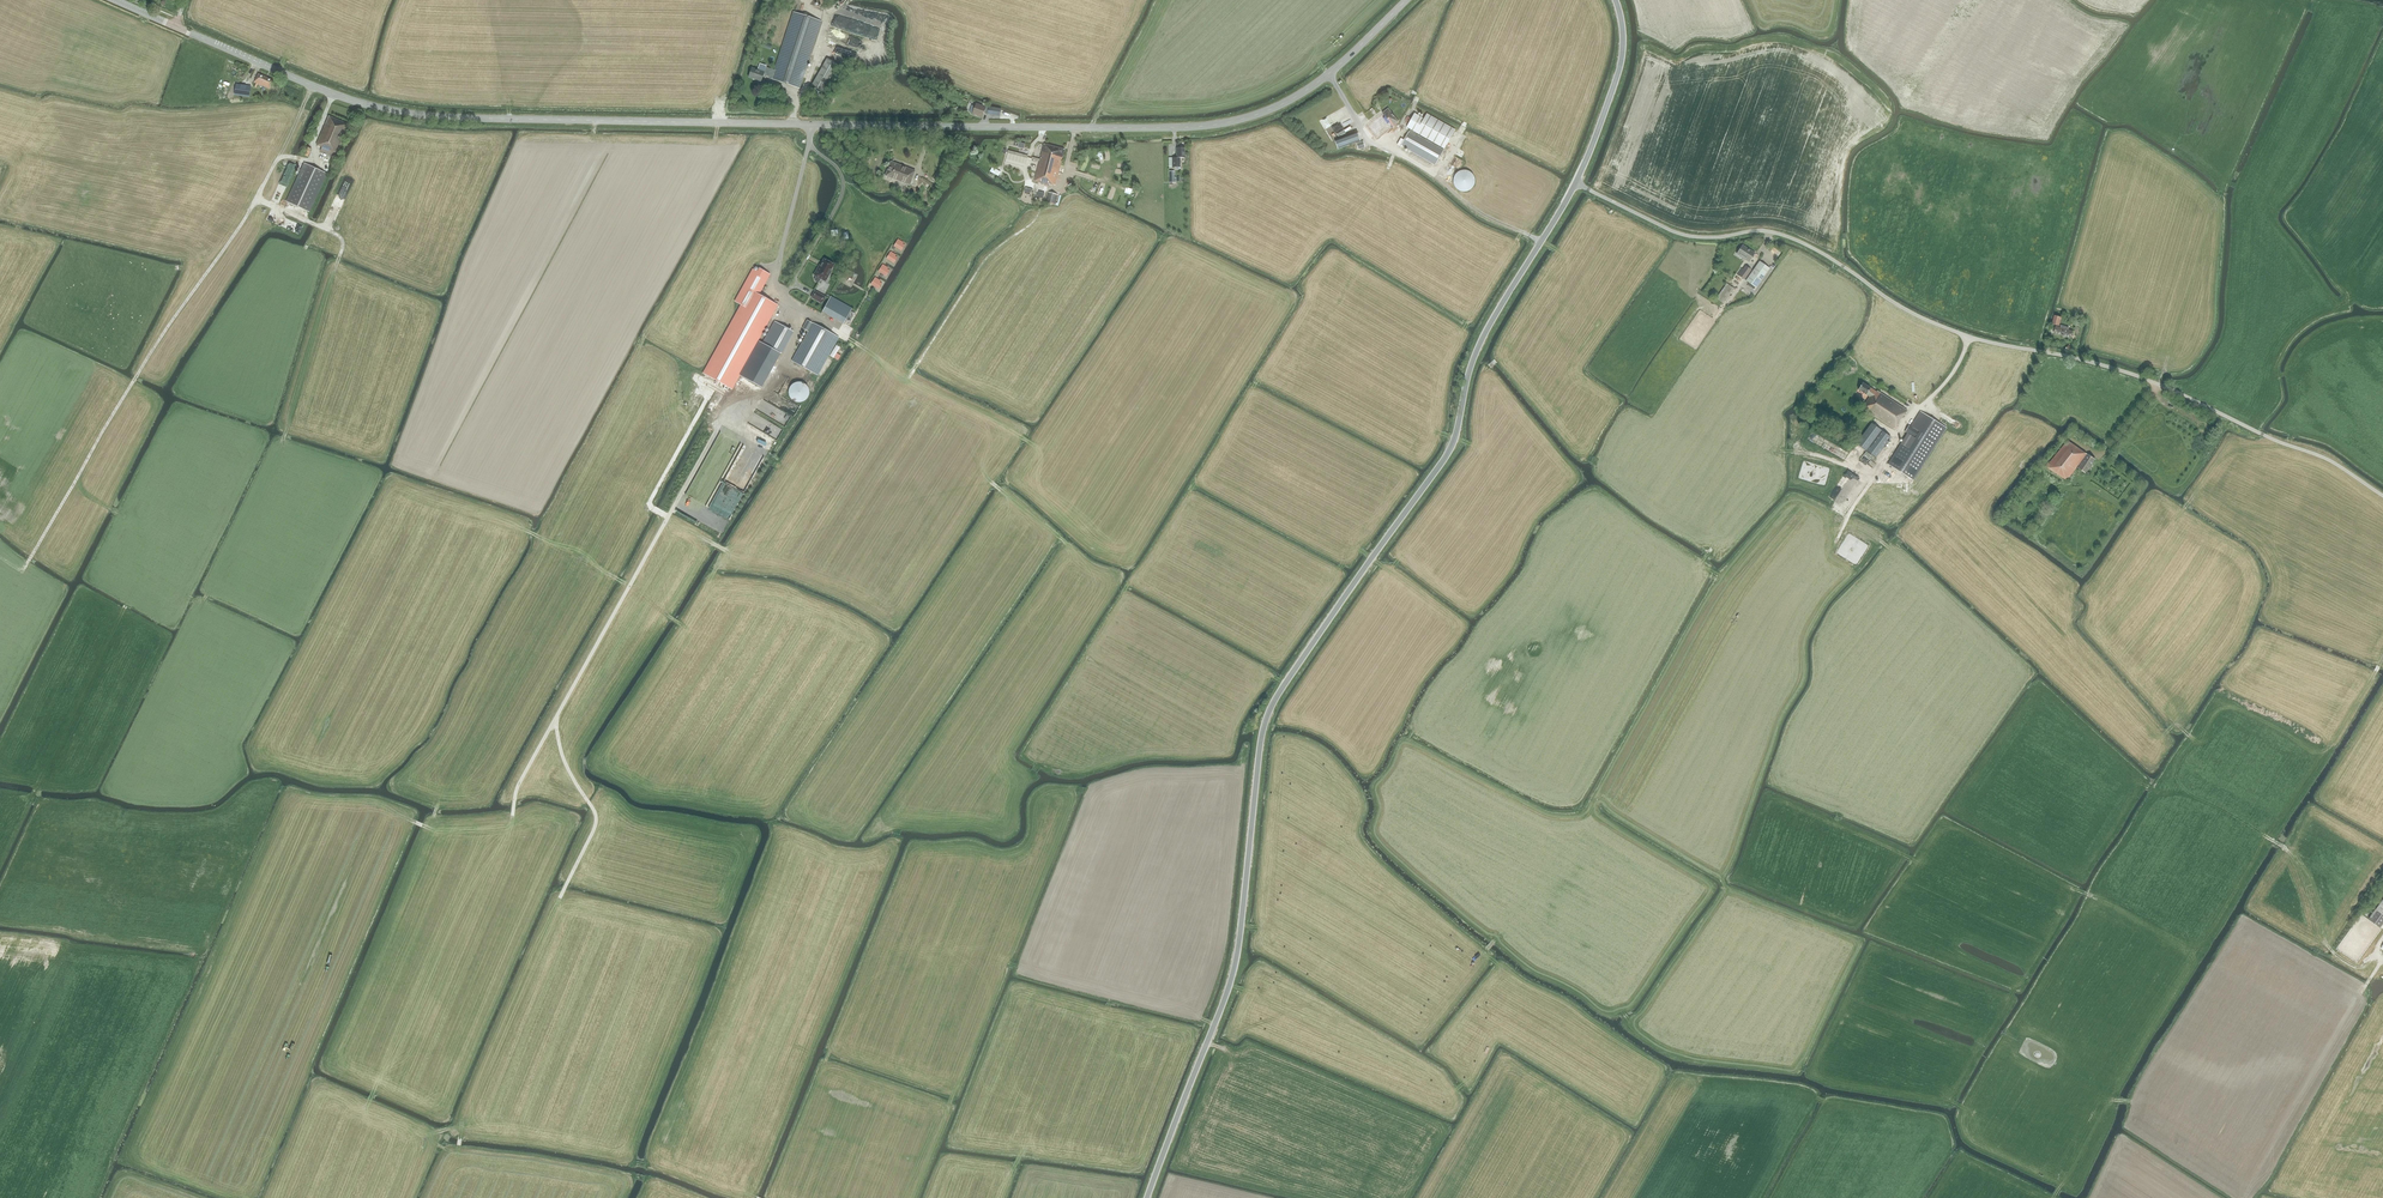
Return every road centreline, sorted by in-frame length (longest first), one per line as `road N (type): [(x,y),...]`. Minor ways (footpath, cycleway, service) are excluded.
road 1 (secondary): [(1406,0),(1287,101),(1227,122),(1175,128),(422,115),(333,93),(175,26)]
road 2 (tertiary): [(1147,1197),(1232,976),(1269,710),(1446,456),(1480,342),(1576,183)]
road 3 (unclassified): [(2382,496),(2323,457),(2136,375),(1921,317),(1787,236),(1683,234),(1576,183)]
road 4 (track): [(513,815),(521,780),(730,404),(759,399),(807,314)]
road 5 (track): [(324,168),(288,156),(277,161),(111,417),(22,572),(0,557)]
road 6 (track): [(561,896),(596,819),(564,761),(556,717)]
road 7 (tertiary): [(1576,183),(1621,61),(1615,0)]
road 8 (track): [(256,199),(340,237),(333,274)]
road 9 (track): [(1433,174),(1486,216),(1541,241)]

